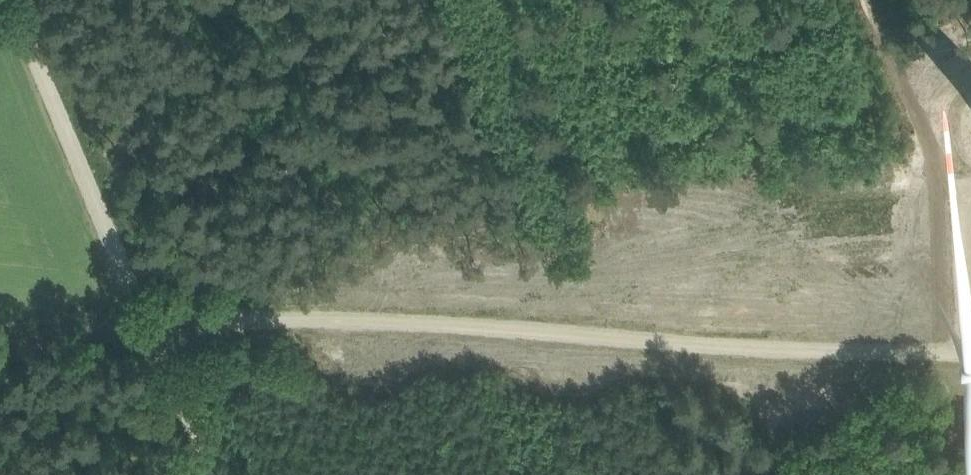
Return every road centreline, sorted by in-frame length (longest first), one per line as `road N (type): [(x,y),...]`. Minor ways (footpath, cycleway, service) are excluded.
road 1 (track): [(970,350),(143,321)]
road 2 (track): [(13,0),(143,321)]
road 3 (track): [(876,0),(970,222)]
road 4 (track): [(143,321),(210,474)]

